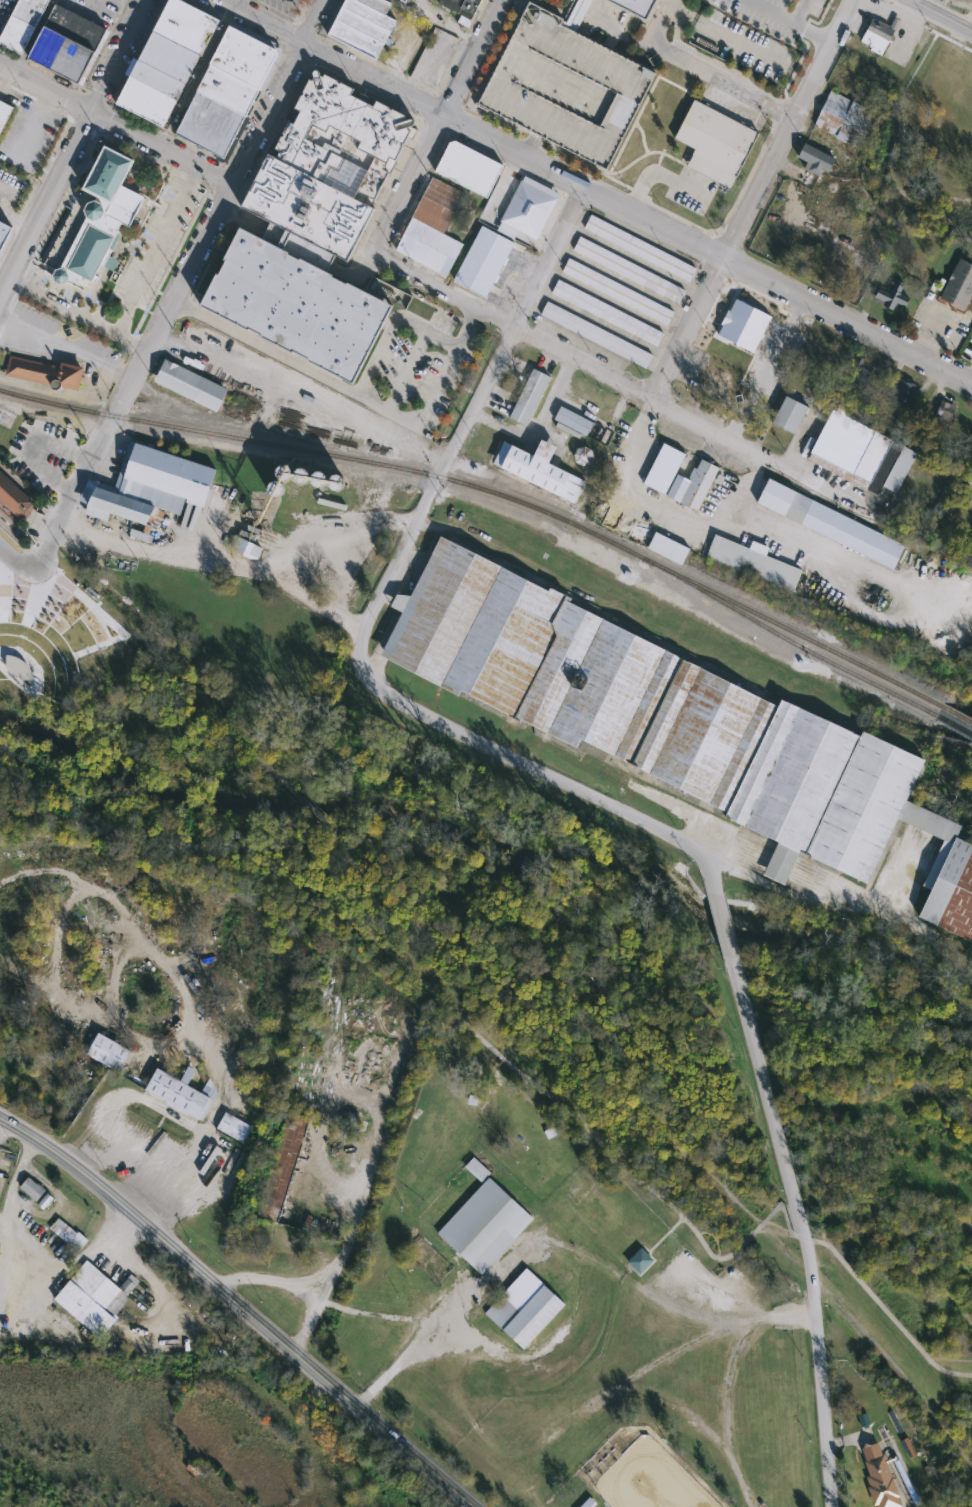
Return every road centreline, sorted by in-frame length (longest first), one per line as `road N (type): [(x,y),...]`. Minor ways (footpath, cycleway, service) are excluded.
road 1 (secondary): [(0,1114),(140,1215),(492,1506)]
road 2 (residential): [(733,957),(811,1251),(832,1506)]
road 3 (residential): [(359,653),(362,676),(381,696),(707,857)]
road 4 (residential): [(513,329),(870,516)]
road 5 (residential): [(67,506),(231,181)]
road 6 (residential): [(513,329),(362,632),(359,653)]
road 7 (residential): [(721,260),(436,113)]
road 8 (residential): [(707,857),(971,984)]
road 9 (residential): [(854,0),(721,260)]
road 10 (residential): [(971,387),(721,260)]
road 11 (residential): [(0,60),(231,181)]
road 12 (residential): [(231,181),(322,0)]
road 13 (residential): [(89,107),(0,287)]
road 14 (residential): [(721,260),(636,441)]
road 15 (residential): [(582,189),(513,329)]
road 16 (residential): [(436,113),(368,253)]
road 17 (residential): [(436,113),(301,43)]
road 18 (residential): [(494,0),(436,113)]
road 19 (residential): [(368,253),(476,310)]
road 20 (residential): [(145,0),(89,107)]

